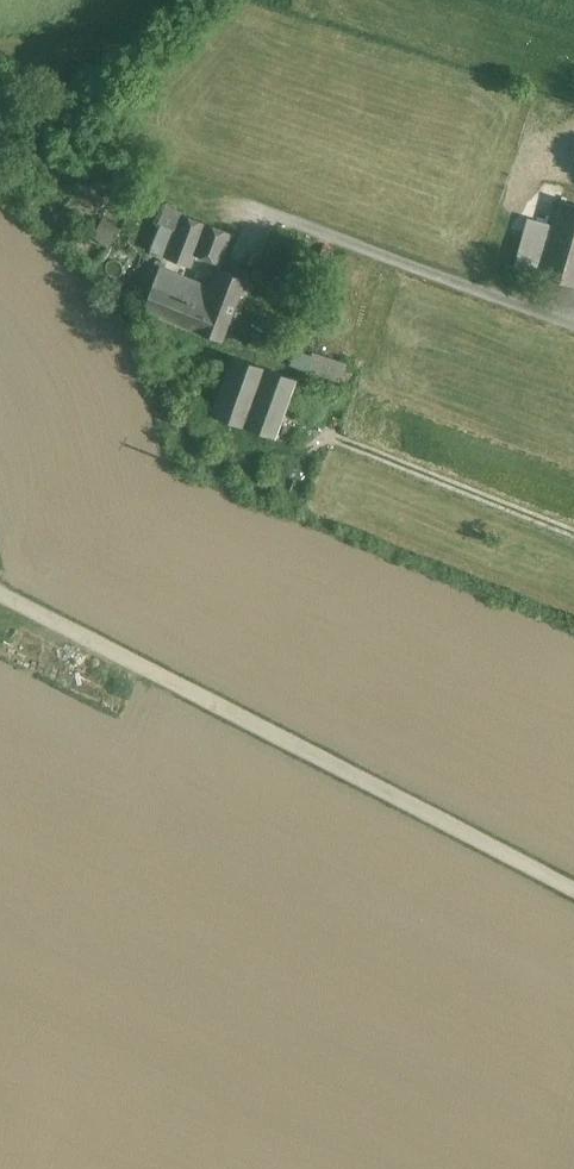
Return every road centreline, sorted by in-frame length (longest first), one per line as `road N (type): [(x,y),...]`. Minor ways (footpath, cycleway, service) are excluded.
road 1 (residential): [(573,324),(210,186)]
road 2 (track): [(0,124),(52,166),(210,186)]

